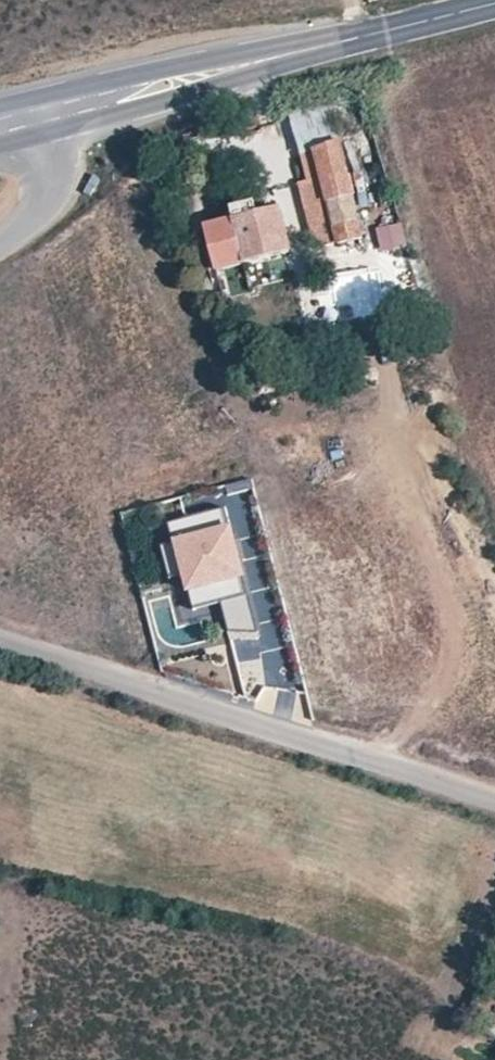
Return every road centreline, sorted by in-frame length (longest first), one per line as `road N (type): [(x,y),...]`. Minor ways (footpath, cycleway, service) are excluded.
road 1 (tertiary): [(494,808),(0,645)]
road 2 (tertiary): [(30,117),(494,1)]
road 3 (tertiary): [(0,248),(32,233),(55,196),(30,117)]

